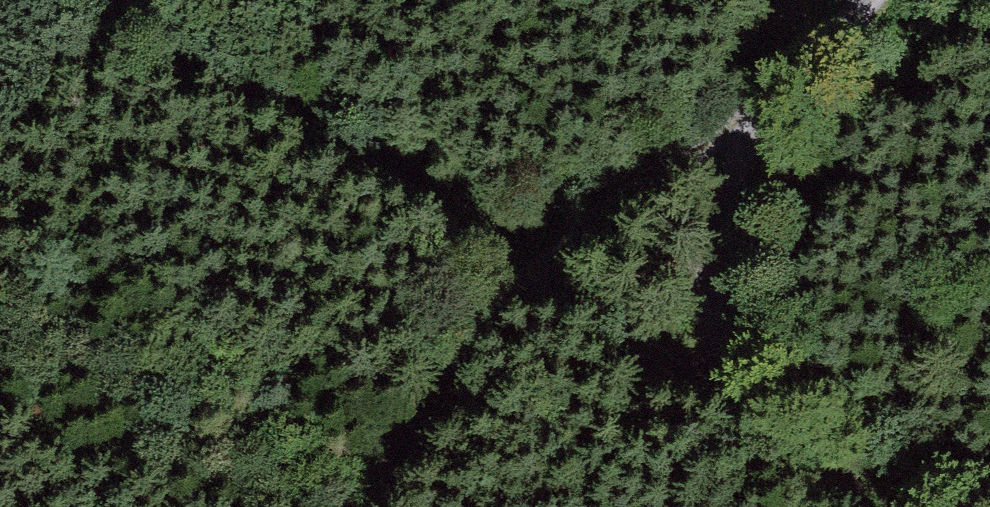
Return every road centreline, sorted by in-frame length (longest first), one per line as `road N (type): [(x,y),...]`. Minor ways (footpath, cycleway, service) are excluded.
road 1 (track): [(113,0),(719,396),(713,242),(750,114)]
road 2 (track): [(873,0),(750,114),(534,270),(375,506)]
road 3 (track): [(864,506),(719,396)]

